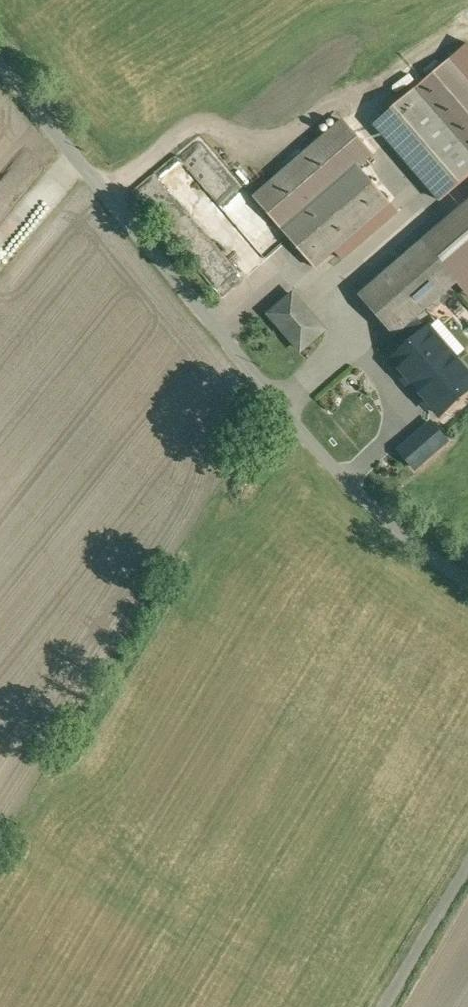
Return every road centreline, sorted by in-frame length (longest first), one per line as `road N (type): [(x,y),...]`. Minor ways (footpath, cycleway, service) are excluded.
road 1 (unclassified): [(467,587),(348,490),(0,67)]
road 2 (unclassified): [(384,1006),(467,866)]

